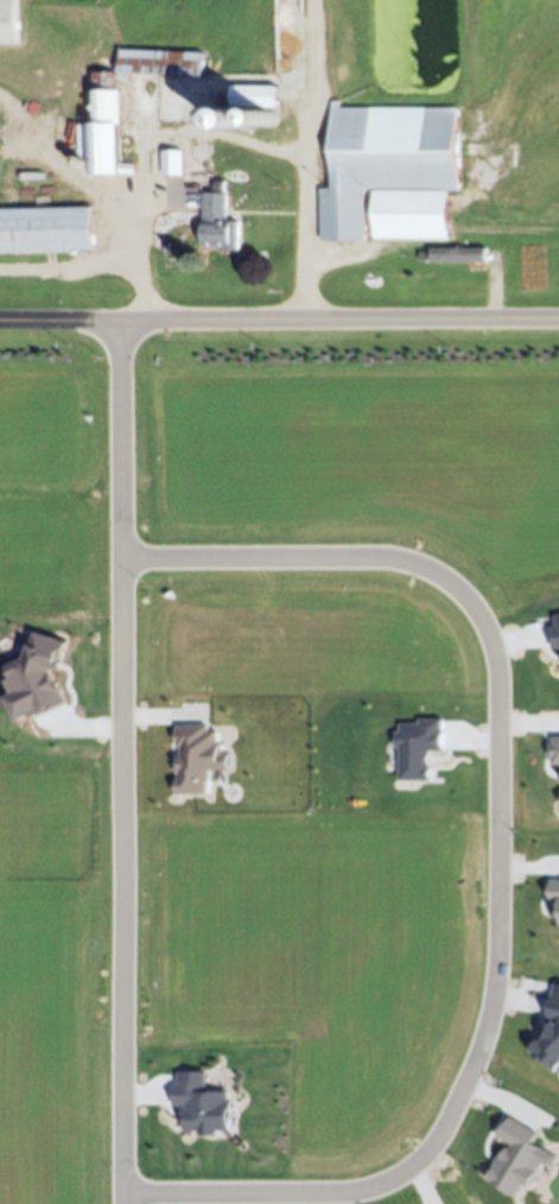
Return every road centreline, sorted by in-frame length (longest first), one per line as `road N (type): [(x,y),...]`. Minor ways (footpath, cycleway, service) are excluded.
road 1 (residential): [(120,1195),(351,1193),(395,1177),(437,1136),(479,1044),(498,955),(500,676),(489,627),(456,585),(401,557),(121,558)]
road 2 (residential): [(120,1203),(120,327)]
road 3 (tertiary): [(0,327),(558,324)]

